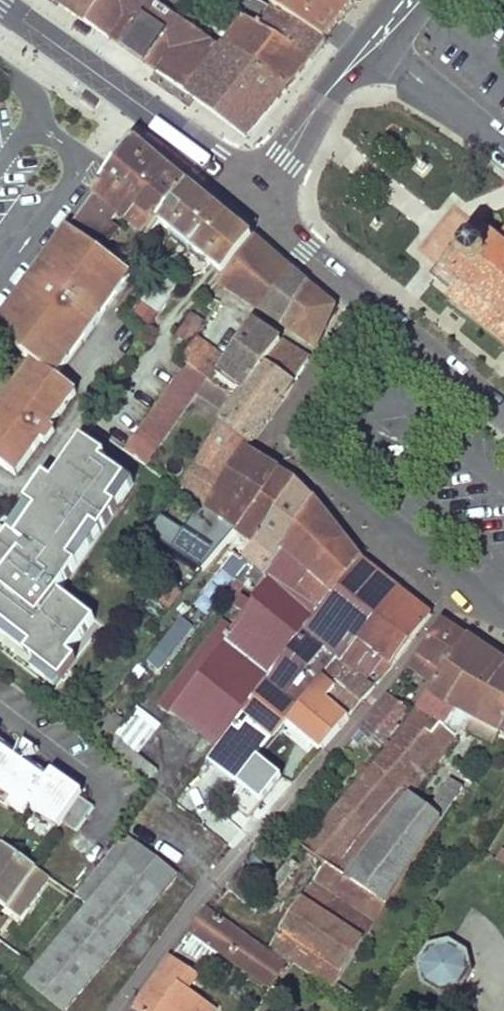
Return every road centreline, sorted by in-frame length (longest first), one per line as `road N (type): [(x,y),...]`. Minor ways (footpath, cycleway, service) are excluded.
road 1 (residential): [(435,619),(194,909),(120,1010)]
road 2 (residential): [(256,194),(361,299),(503,414)]
road 3 (residential): [(256,194),(0,2)]
road 4 (residential): [(0,282),(77,168),(73,147),(41,118),(33,92),(0,66)]
road 5 (residential): [(375,44),(325,95),(256,194)]
road 6 (residential): [(375,44),(503,144)]

